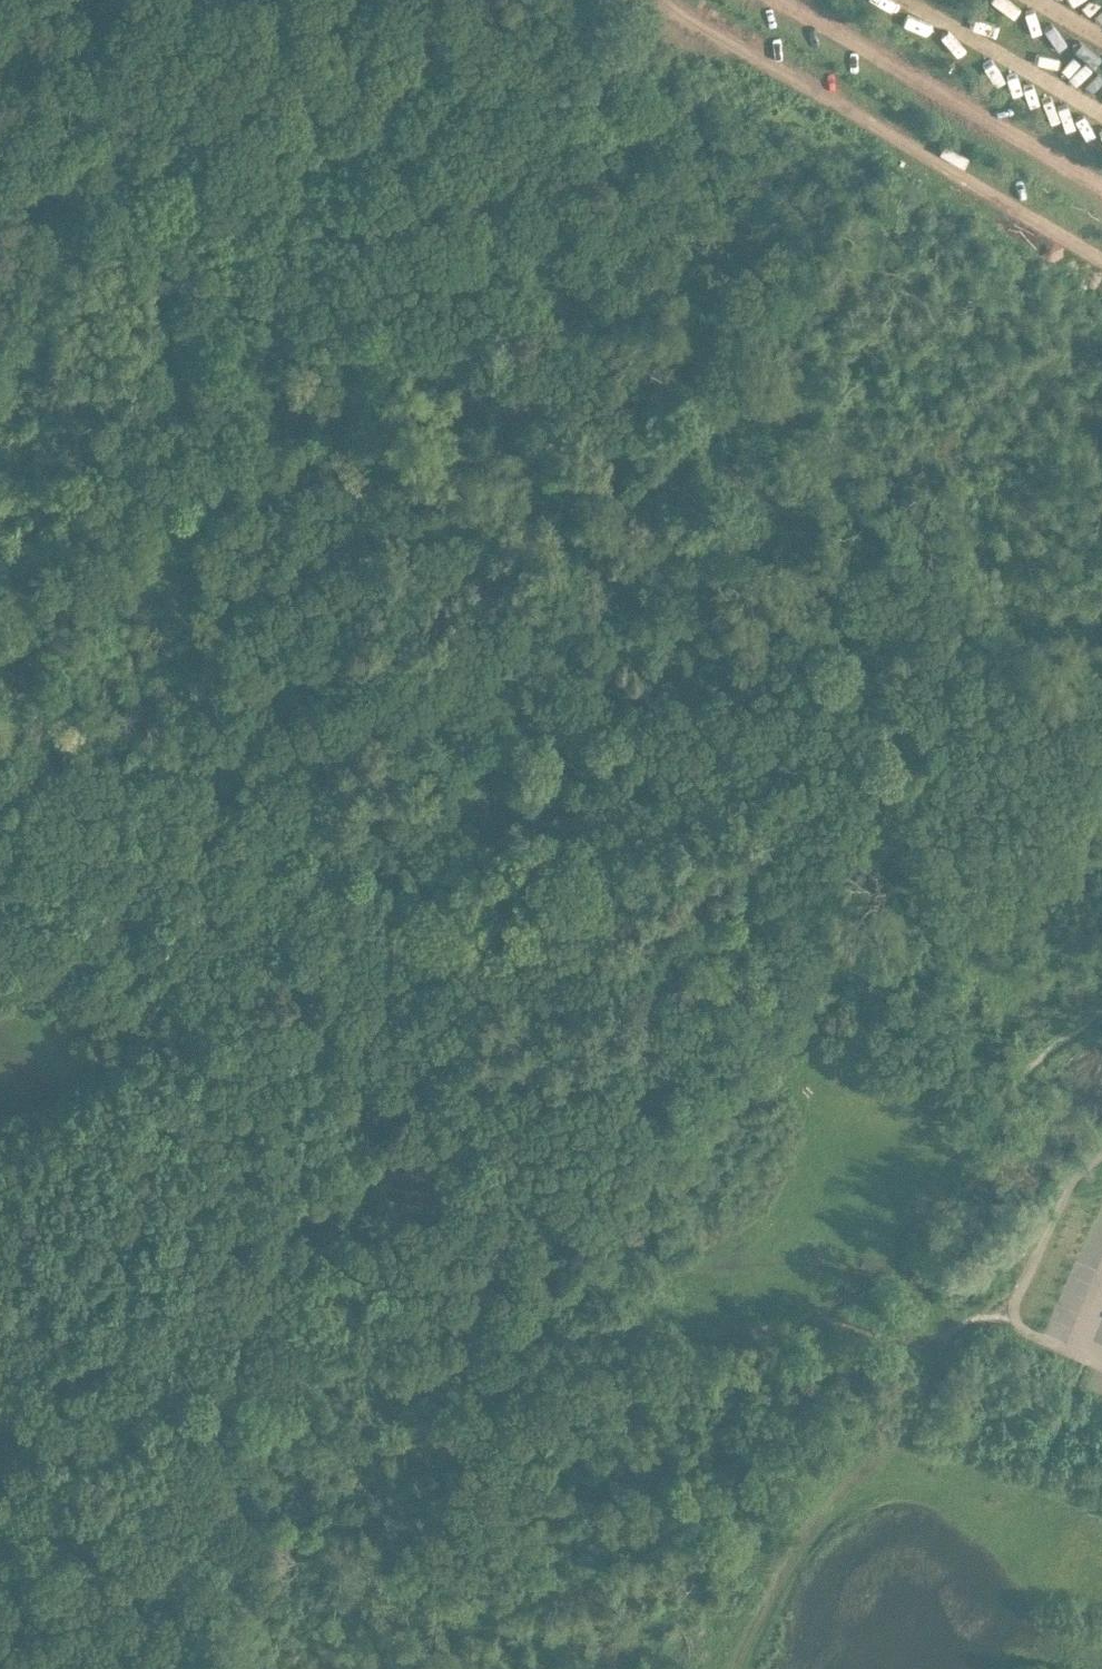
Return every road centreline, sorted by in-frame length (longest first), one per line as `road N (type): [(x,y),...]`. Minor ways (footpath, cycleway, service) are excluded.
road 1 (track): [(1009,1325),(968,1328),(950,1344),(889,1460),(799,1534),(739,1668)]

